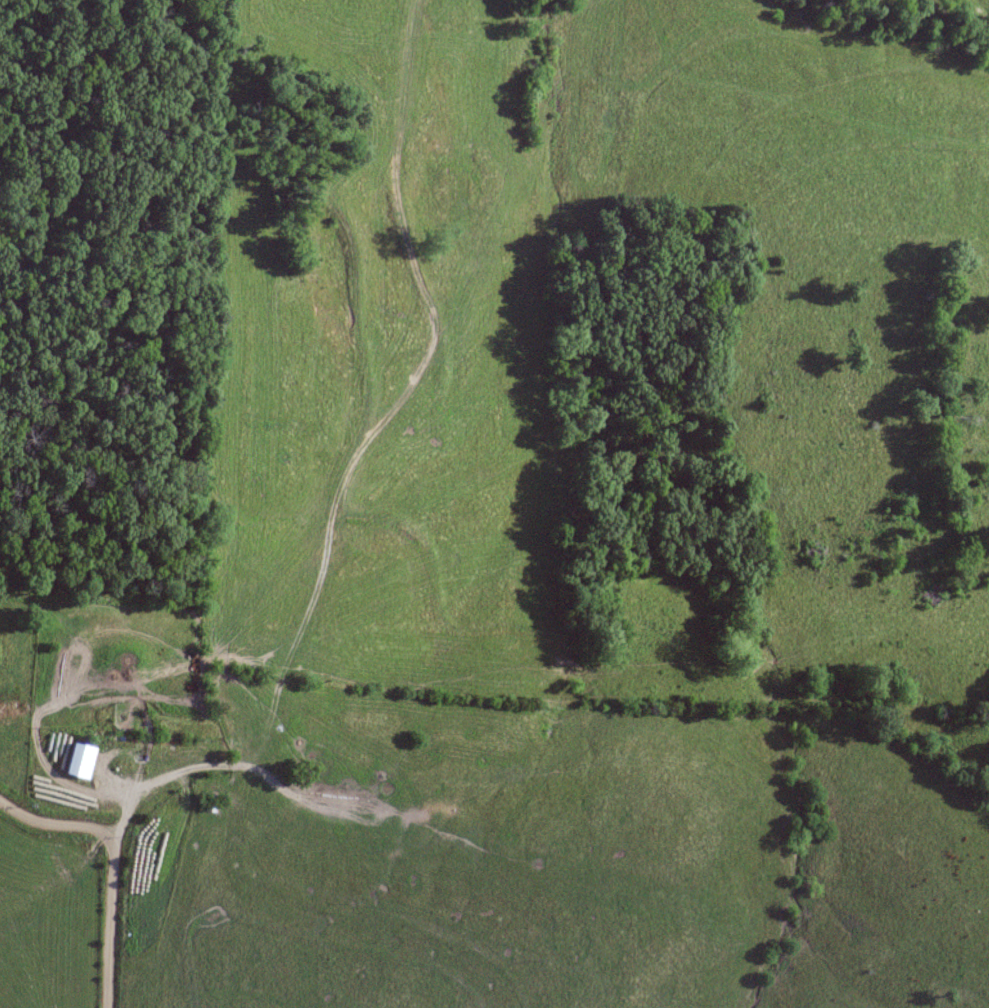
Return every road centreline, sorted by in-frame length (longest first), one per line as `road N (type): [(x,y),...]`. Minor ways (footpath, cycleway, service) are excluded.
road 1 (residential): [(108,1007),(108,838),(0,801)]

